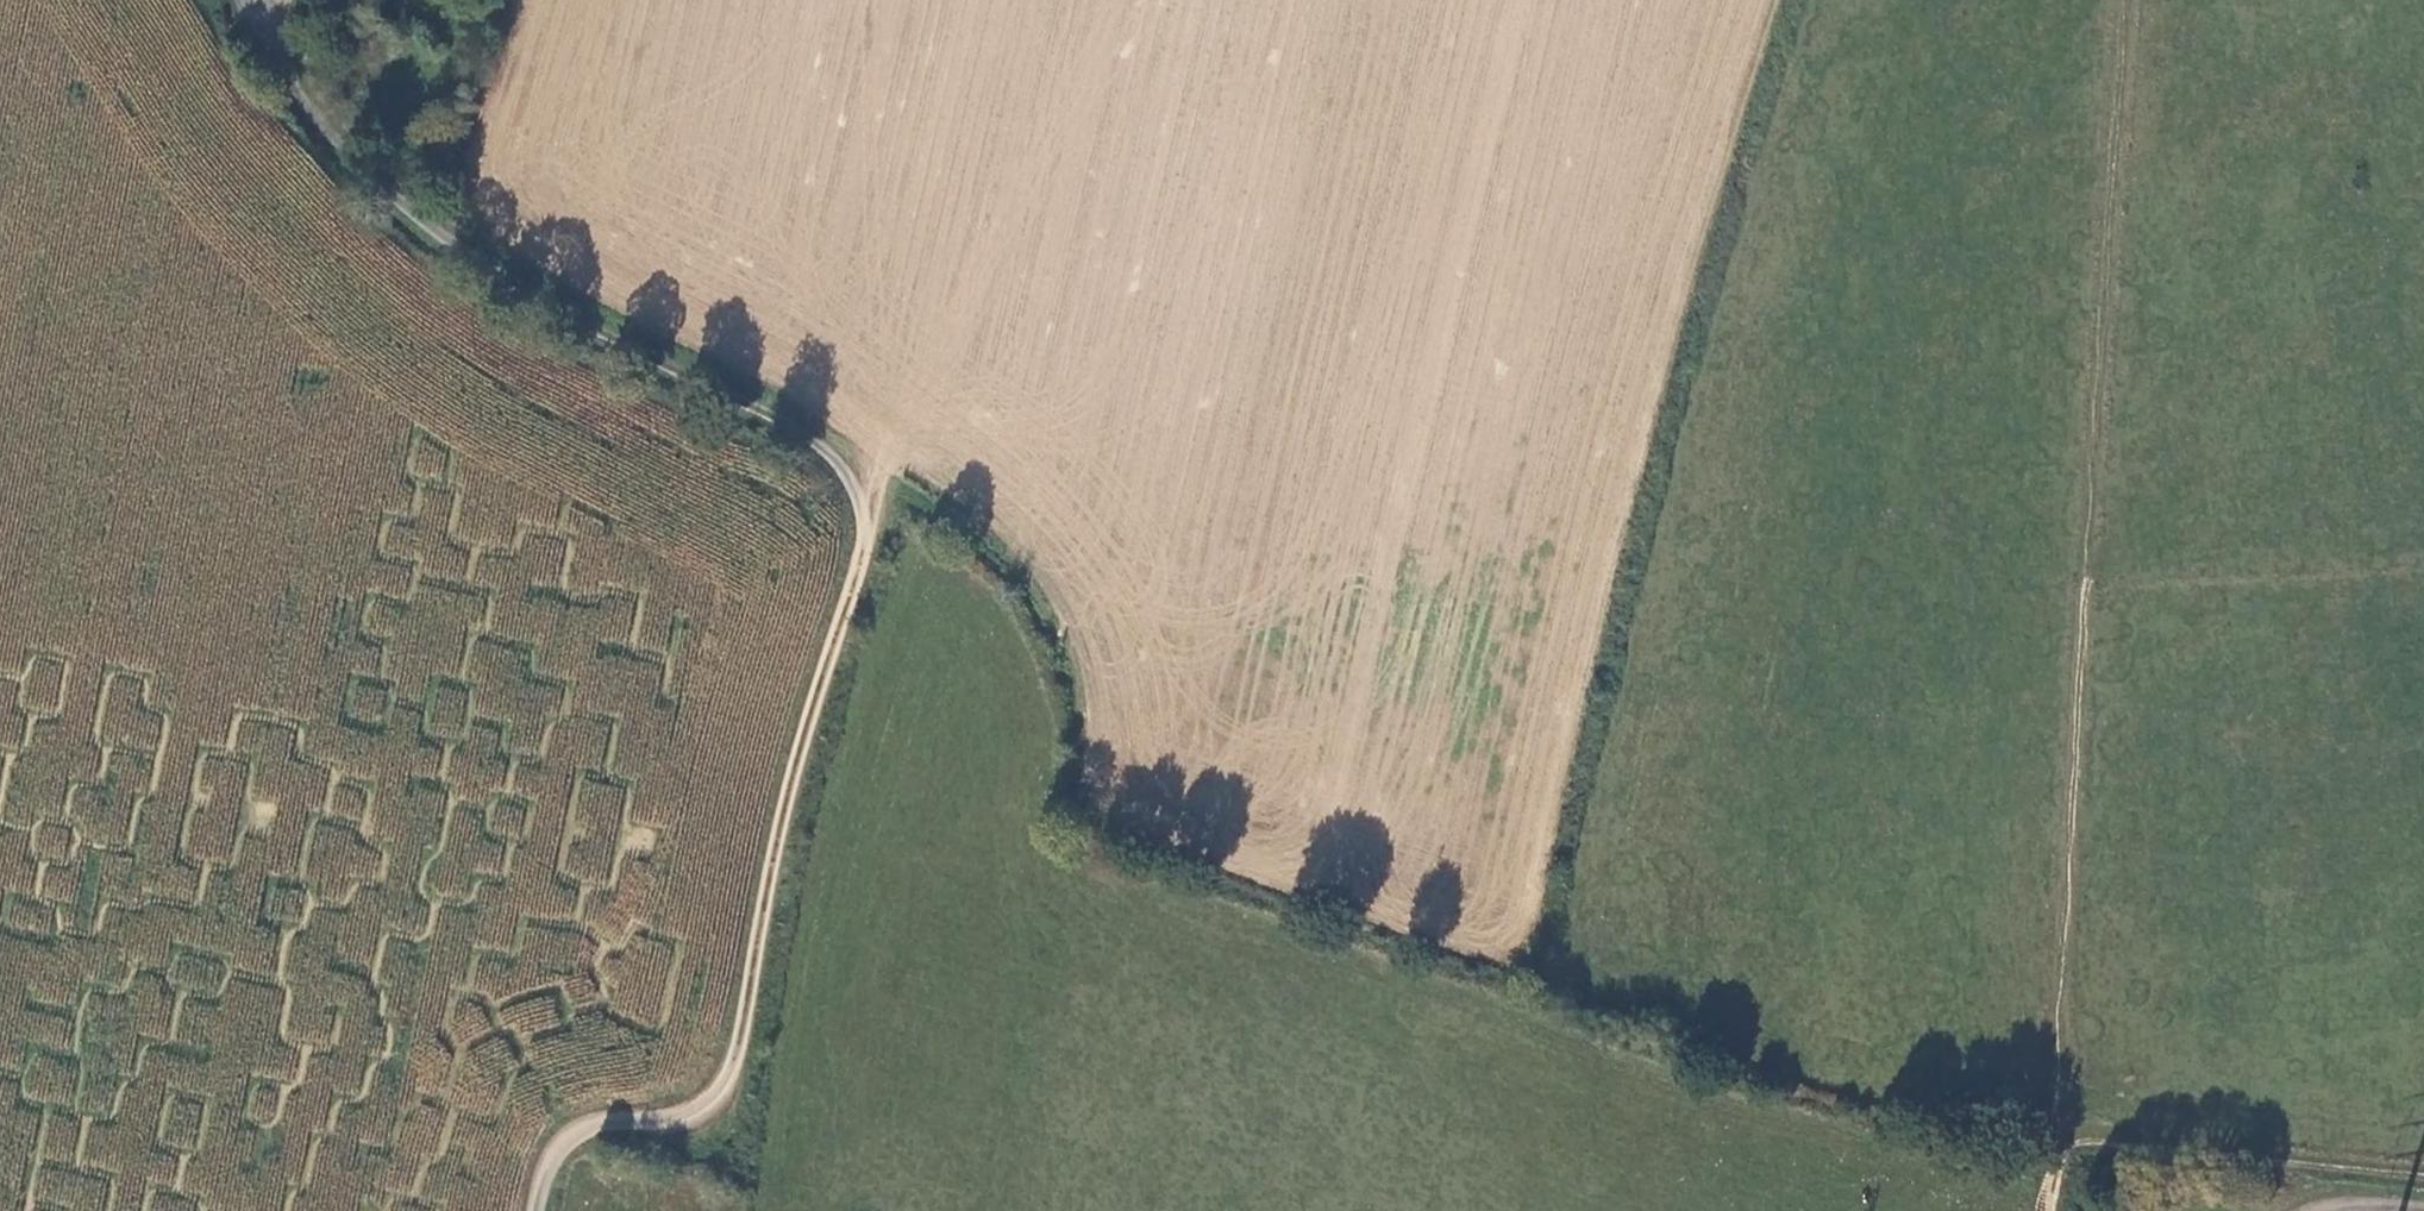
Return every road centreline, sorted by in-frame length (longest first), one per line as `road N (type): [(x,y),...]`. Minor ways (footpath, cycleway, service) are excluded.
road 1 (track): [(238,0),(354,159),(432,230),(606,336),(814,440),(839,460),(859,507),(856,579),(779,818),(722,1091),(688,1118),(569,1133),(537,1210)]

